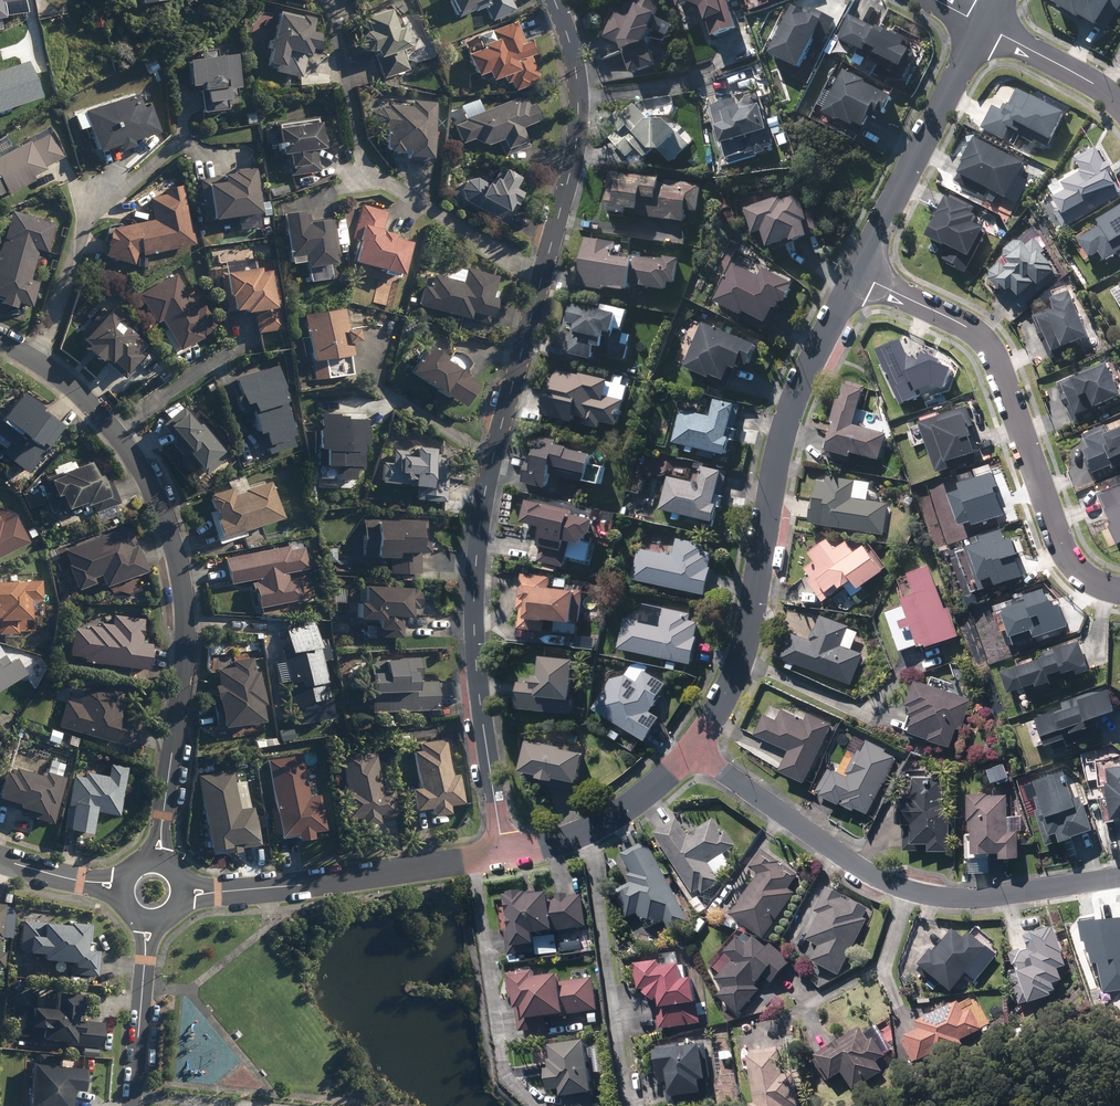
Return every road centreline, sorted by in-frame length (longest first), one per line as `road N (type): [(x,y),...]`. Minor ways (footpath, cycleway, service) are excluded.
road 1 (residential): [(554,0),(578,83),(574,151),(482,502),(474,587),(503,853)]
road 2 (residential): [(0,340),(67,382),(120,439),(174,550),(185,666),(161,832)]
road 3 (residential): [(857,275),(788,419),(751,628),(695,750)]
road 4 (residential): [(1119,877),(977,898),(916,893),(868,877),(695,750)]
road 5 (residential): [(1119,591),(1083,575),(1063,551),(990,348),(971,329),(857,275)]
road 6 (residential): [(503,853),(215,892)]
road 7 (residential): [(857,275),(984,25)]
road 8 (residential): [(695,750),(608,822),(503,853)]
road 9 (residential): [(984,25),(1119,105)]
road 10 (residential): [(131,1105),(146,956)]

